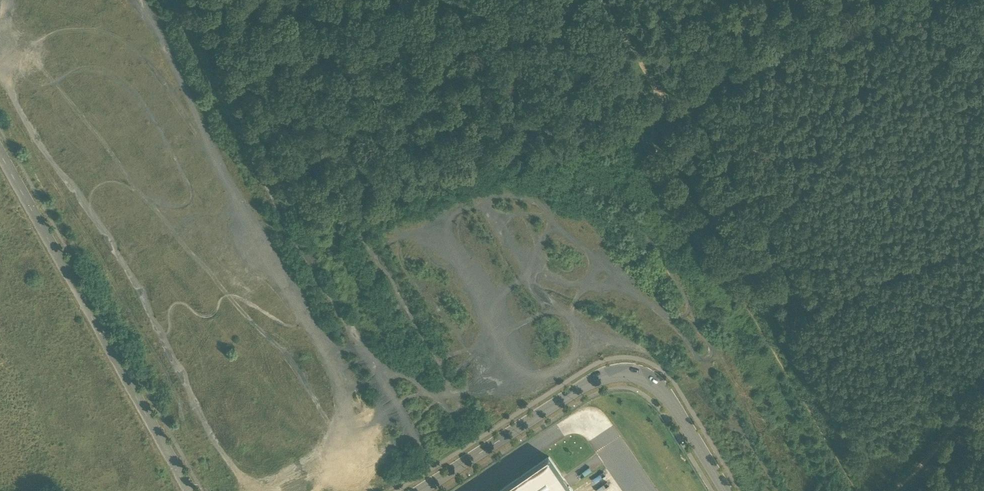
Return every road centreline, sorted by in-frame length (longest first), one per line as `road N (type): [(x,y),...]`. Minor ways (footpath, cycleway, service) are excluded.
road 1 (track): [(860,490),(653,132),(668,110)]
road 2 (tertiary): [(727,490),(663,390),(642,375),(618,372),(553,404),(423,490)]
road 3 (track): [(668,110),(857,0)]
road 4 (track): [(668,110),(601,0)]

